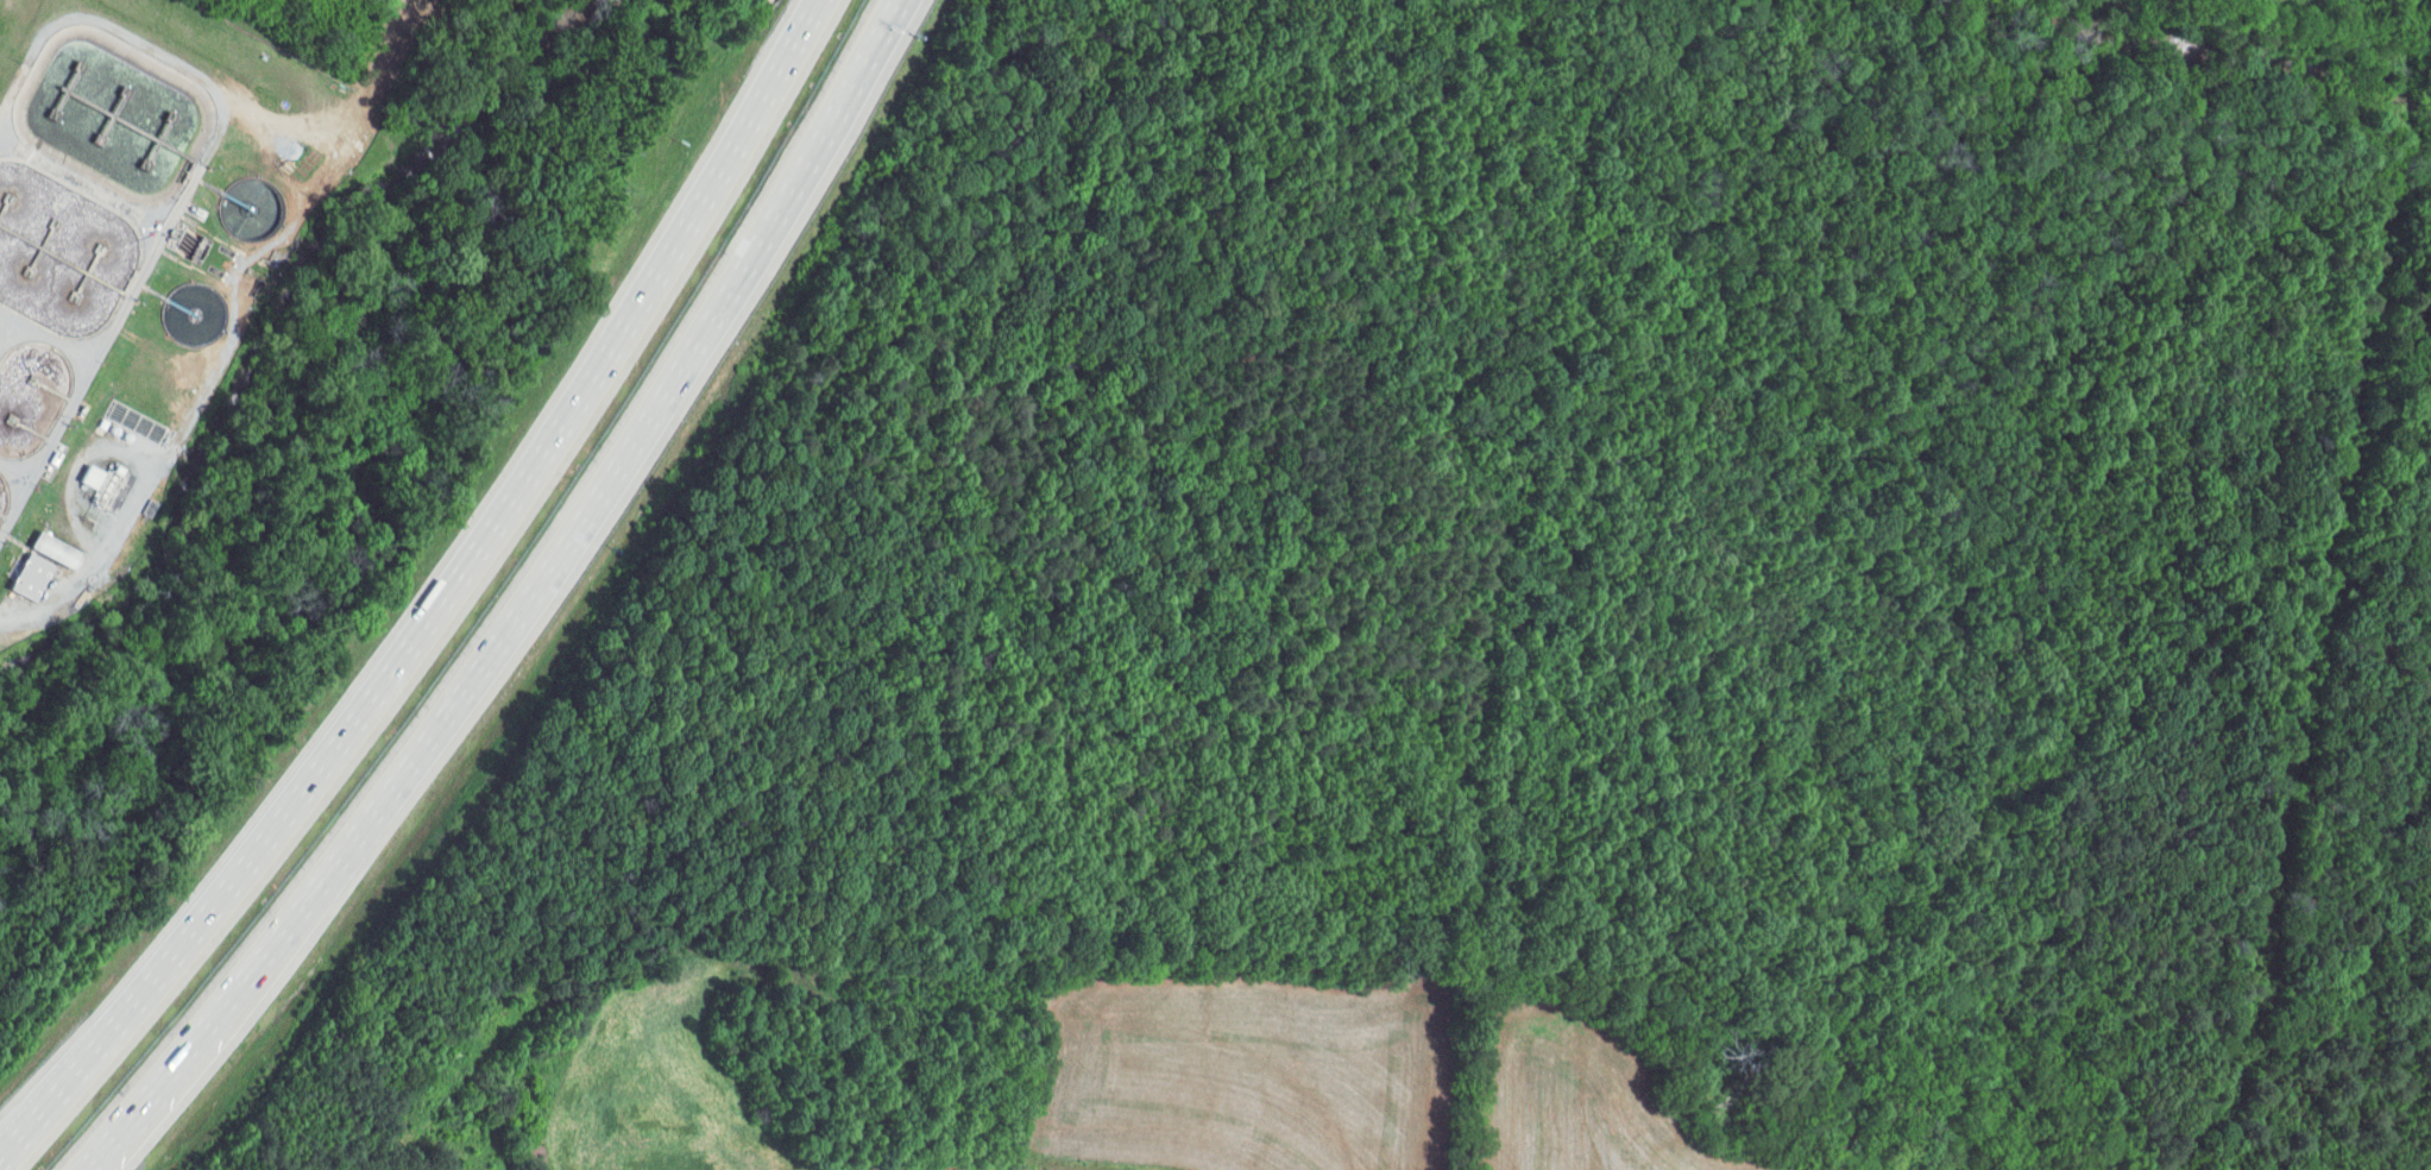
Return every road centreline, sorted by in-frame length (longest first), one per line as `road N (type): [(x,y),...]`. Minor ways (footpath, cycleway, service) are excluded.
road 1 (motorway): [(473,558),(212,911),(0,1158)]
road 2 (motorway): [(79,1169),(213,1014),(527,595)]
road 3 (motorway): [(527,595),(674,373),(892,0)]
road 4 (motorway): [(817,0),(594,377),(473,558)]
road 5 (motorway): [(100,1048),(0,1141)]

